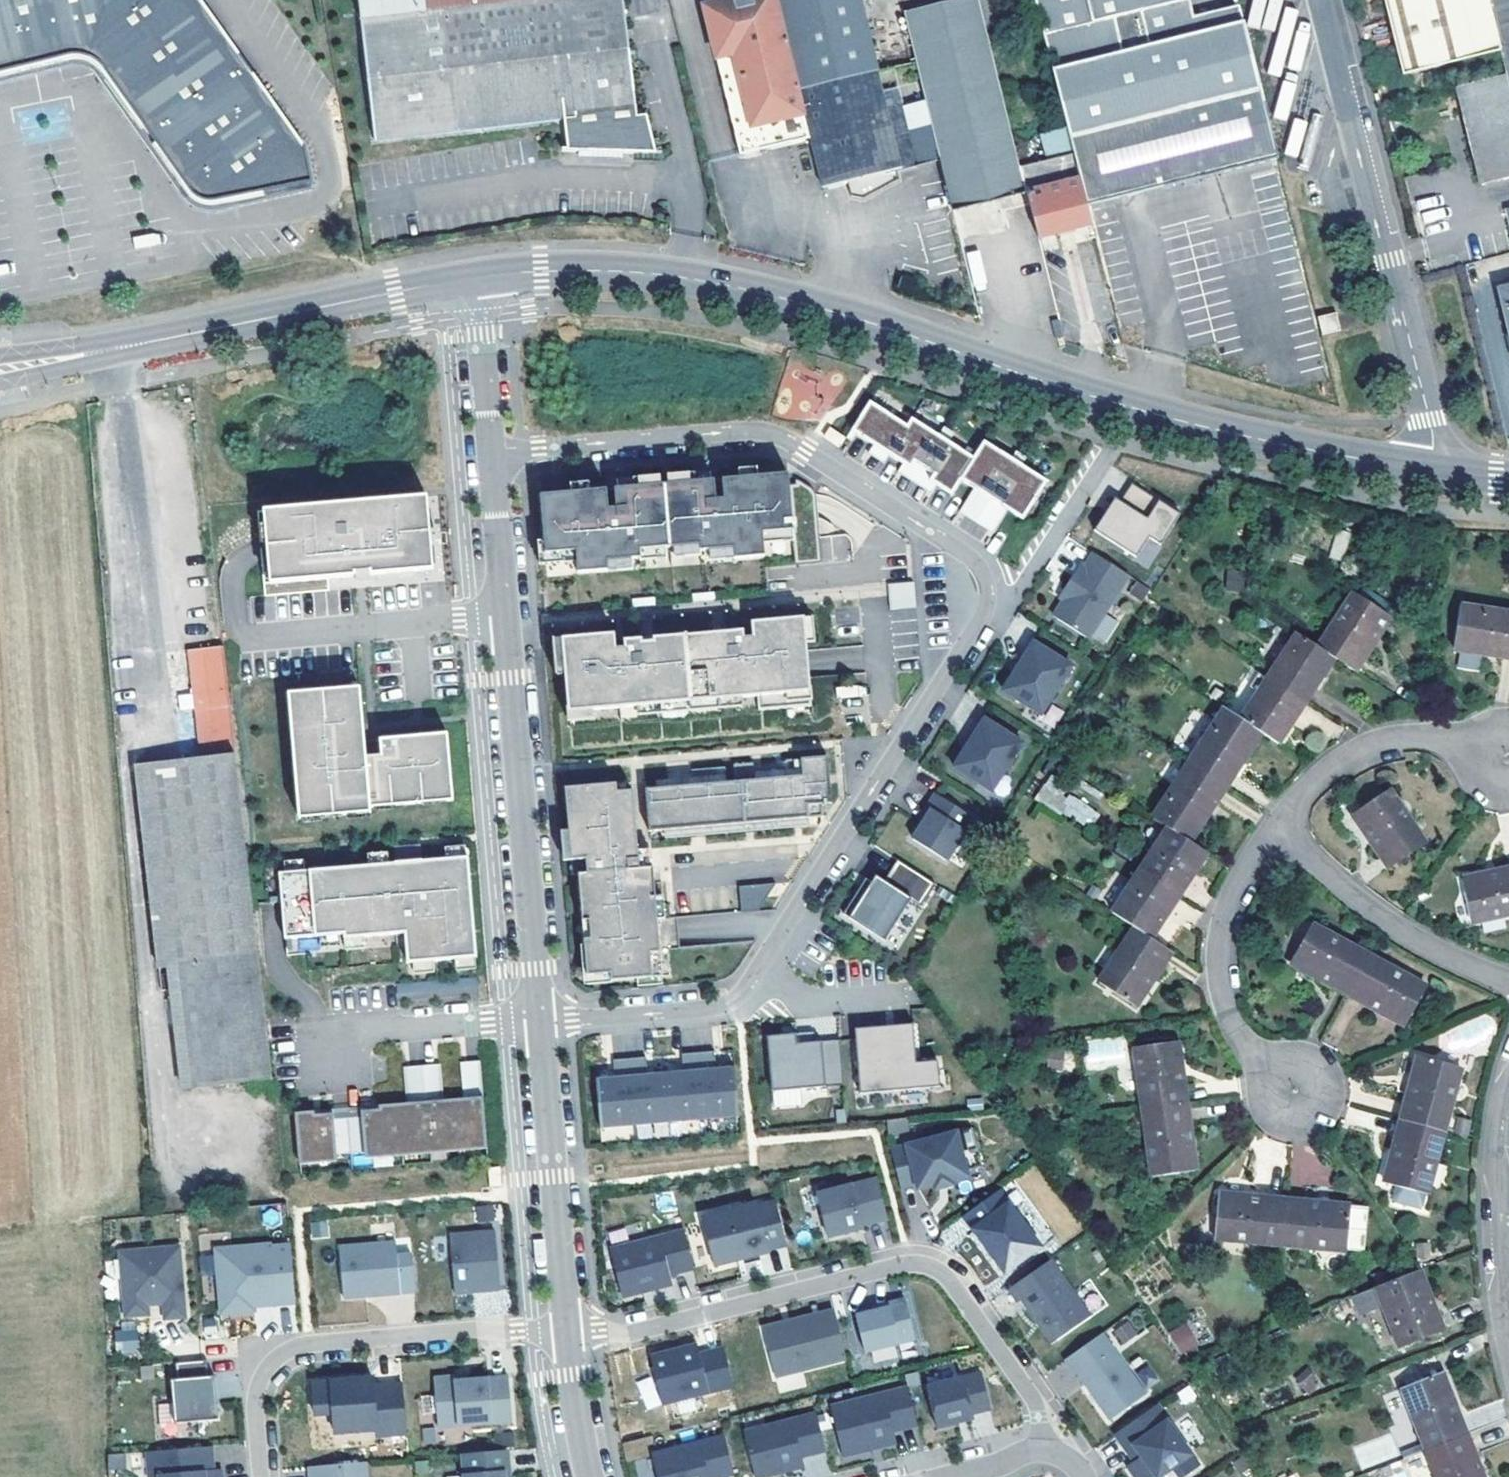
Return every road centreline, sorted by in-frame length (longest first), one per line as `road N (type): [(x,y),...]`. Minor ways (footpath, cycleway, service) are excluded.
road 1 (residential): [(492,453),(752,430),(774,435),(972,557),(987,587),(983,616),(747,987),(701,1010),(538,1019)]
road 2 (secondary): [(1431,469),(1227,433),(806,303),(719,284),(595,270),(474,277)]
road 3 (residential): [(1047,1445),(1027,1389),(948,1275),(930,1265),(907,1261),(641,1330),(560,1328)]
road 4 (residential): [(492,453),(538,1019)]
road 5 (residential): [(258,1476),(254,1376),(281,1348),(560,1328)]
road 6 (residential): [(538,1019),(560,1328)]
road 7 (residential): [(1281,826),(1222,921),(1219,954),(1224,995),(1245,1045),(1291,1092)]
road 8 (secondary): [(0,382),(276,316)]
road 9 (secondary): [(276,316),(0,356)]
road 10 (residential): [(1508,983),(1404,932),(1281,826)]
road 11 (residential): [(1389,260),(1325,0)]
road 12 (residential): [(1508,1084),(1496,1146),(1508,1349)]
road 13 (residential): [(1281,826),(1317,782),(1367,752),(1455,739),(1507,758)]
road 14 (residential): [(538,1019),(364,1032),(330,1057)]
road 15 (residential): [(1389,260),(1432,433),(1431,469)]
road 16 (secondary): [(474,277),(276,316)]
road 17 (residential): [(474,277),(492,453)]
road 18 (residential): [(560,1328),(588,1476)]

